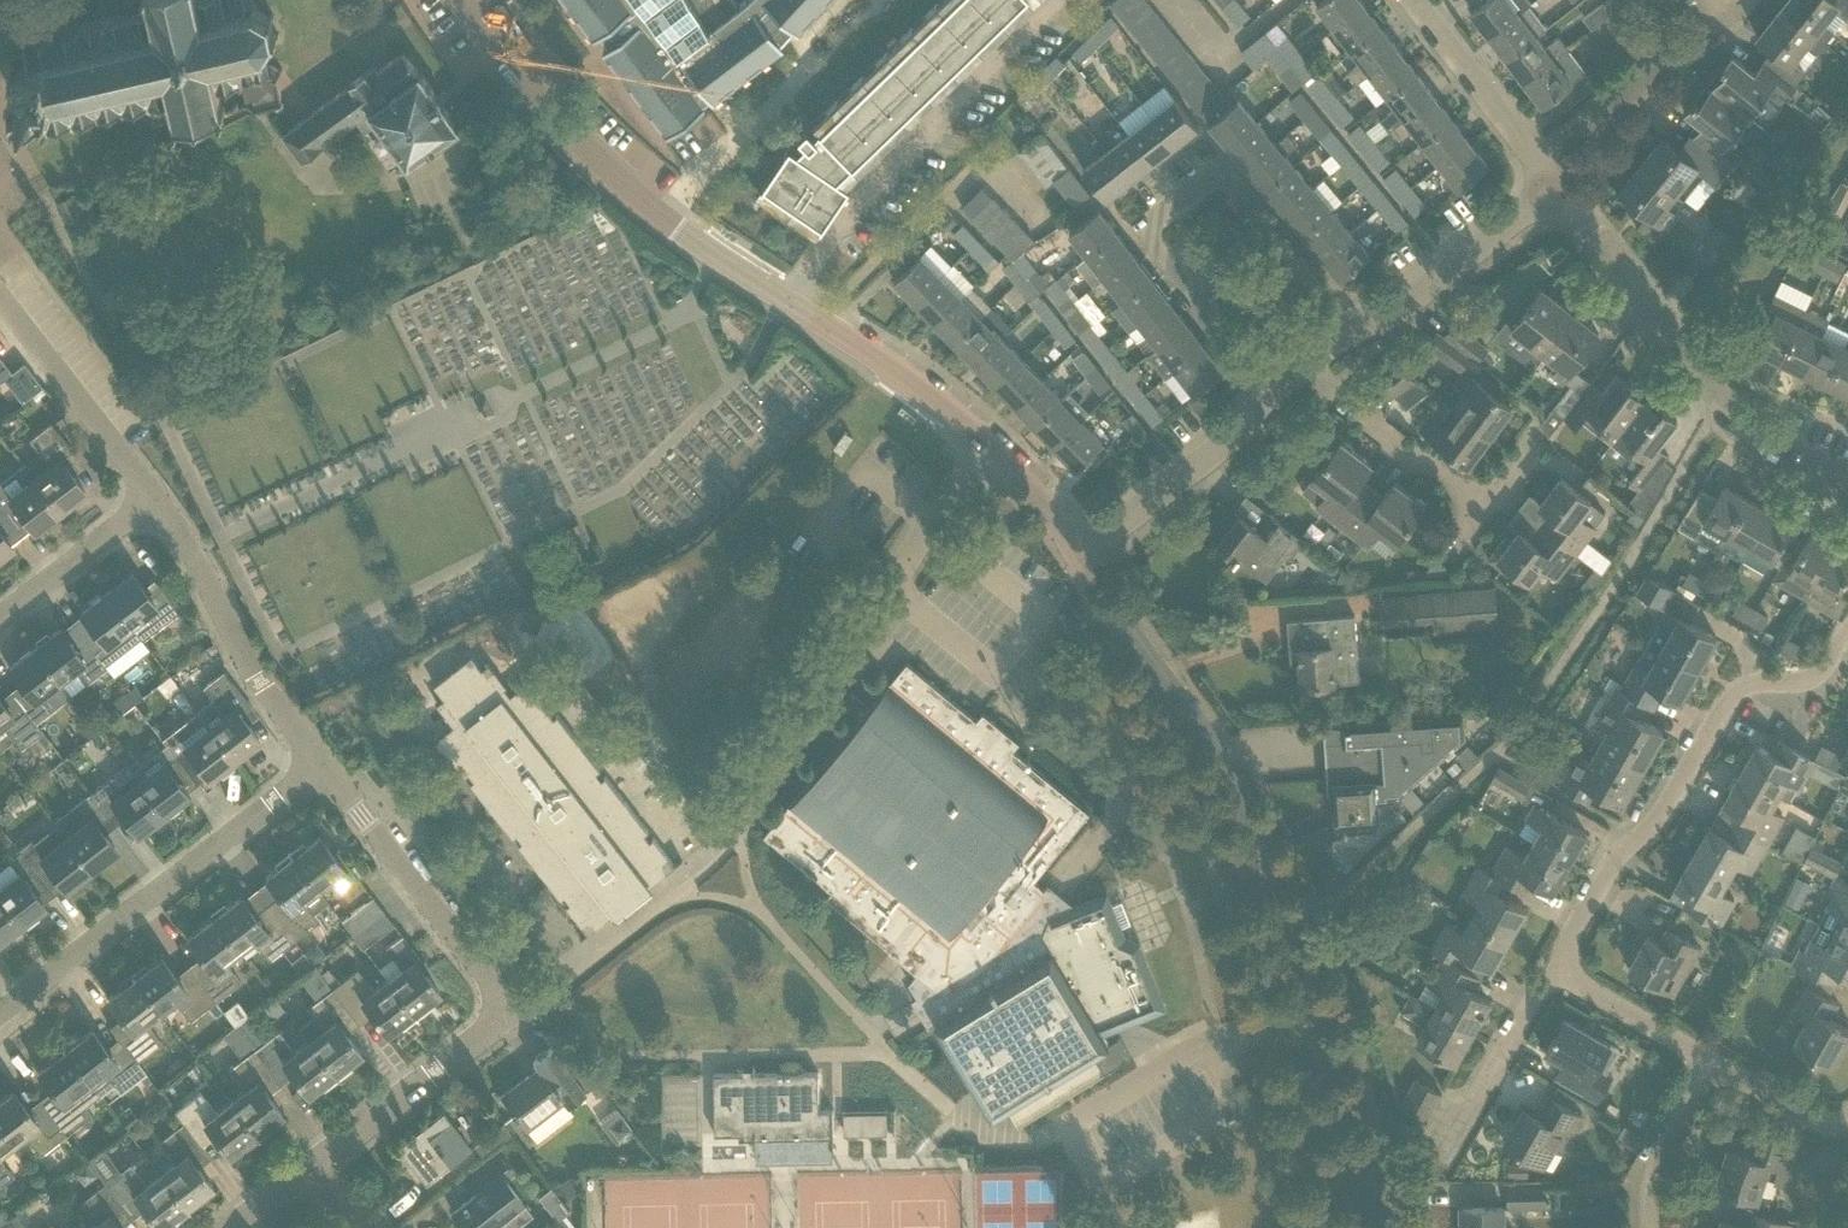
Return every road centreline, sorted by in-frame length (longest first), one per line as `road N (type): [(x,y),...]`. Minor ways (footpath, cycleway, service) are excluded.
road 1 (residential): [(308,1173),(505,1014),(319,772)]
road 2 (unclassified): [(1371,1227),(1318,1014),(1258,832),(1226,774),(1187,733)]
road 3 (unclassified): [(1187,733),(1280,1027),(1330,1227)]
road 4 (residential): [(1278,394),(1153,244),(1154,224),(1211,178),(1228,177),(1364,335)]
road 5 (residential): [(1847,630),(1816,677),(1759,685),(1718,715),(1659,819),(1600,879),(1568,941),(1568,969)]
road 6 (residential): [(785,298),(636,194),(512,64),(465,0)]
road 7 (residential): [(1847,488),(1758,440),(1555,190)]
road 8 (residential): [(785,298),(859,199),(1060,0)]
road 9 (residential): [(0,1013),(319,772)]
road 10 (residential): [(1079,554),(996,452),(785,298)]
road 11 (residential): [(319,772),(190,551),(151,506)]
road 12 (residential): [(1079,554),(1278,394)]
road 13 (residential): [(151,506),(0,306)]
road 14 (residential): [(1533,156),(1725,2)]
road 15 (residential): [(1364,335),(1555,190)]
road 16 (residential): [(1442,1154),(1534,1003),(1568,969)]
road 17 (residential): [(1481,486),(1310,363)]
road 18 (residential): [(1187,733),(1079,554)]
road 19 (residential): [(1533,156),(1411,0)]
road 20 (residential): [(0,620),(151,506)]
road 21 (residential): [(1647,1227),(1649,1178),(1716,1062)]
road 22 (residential): [(1568,969),(1584,991),(1716,1062)]
road 23 (residential): [(1716,1062),(1819,1123),(1847,1121)]

